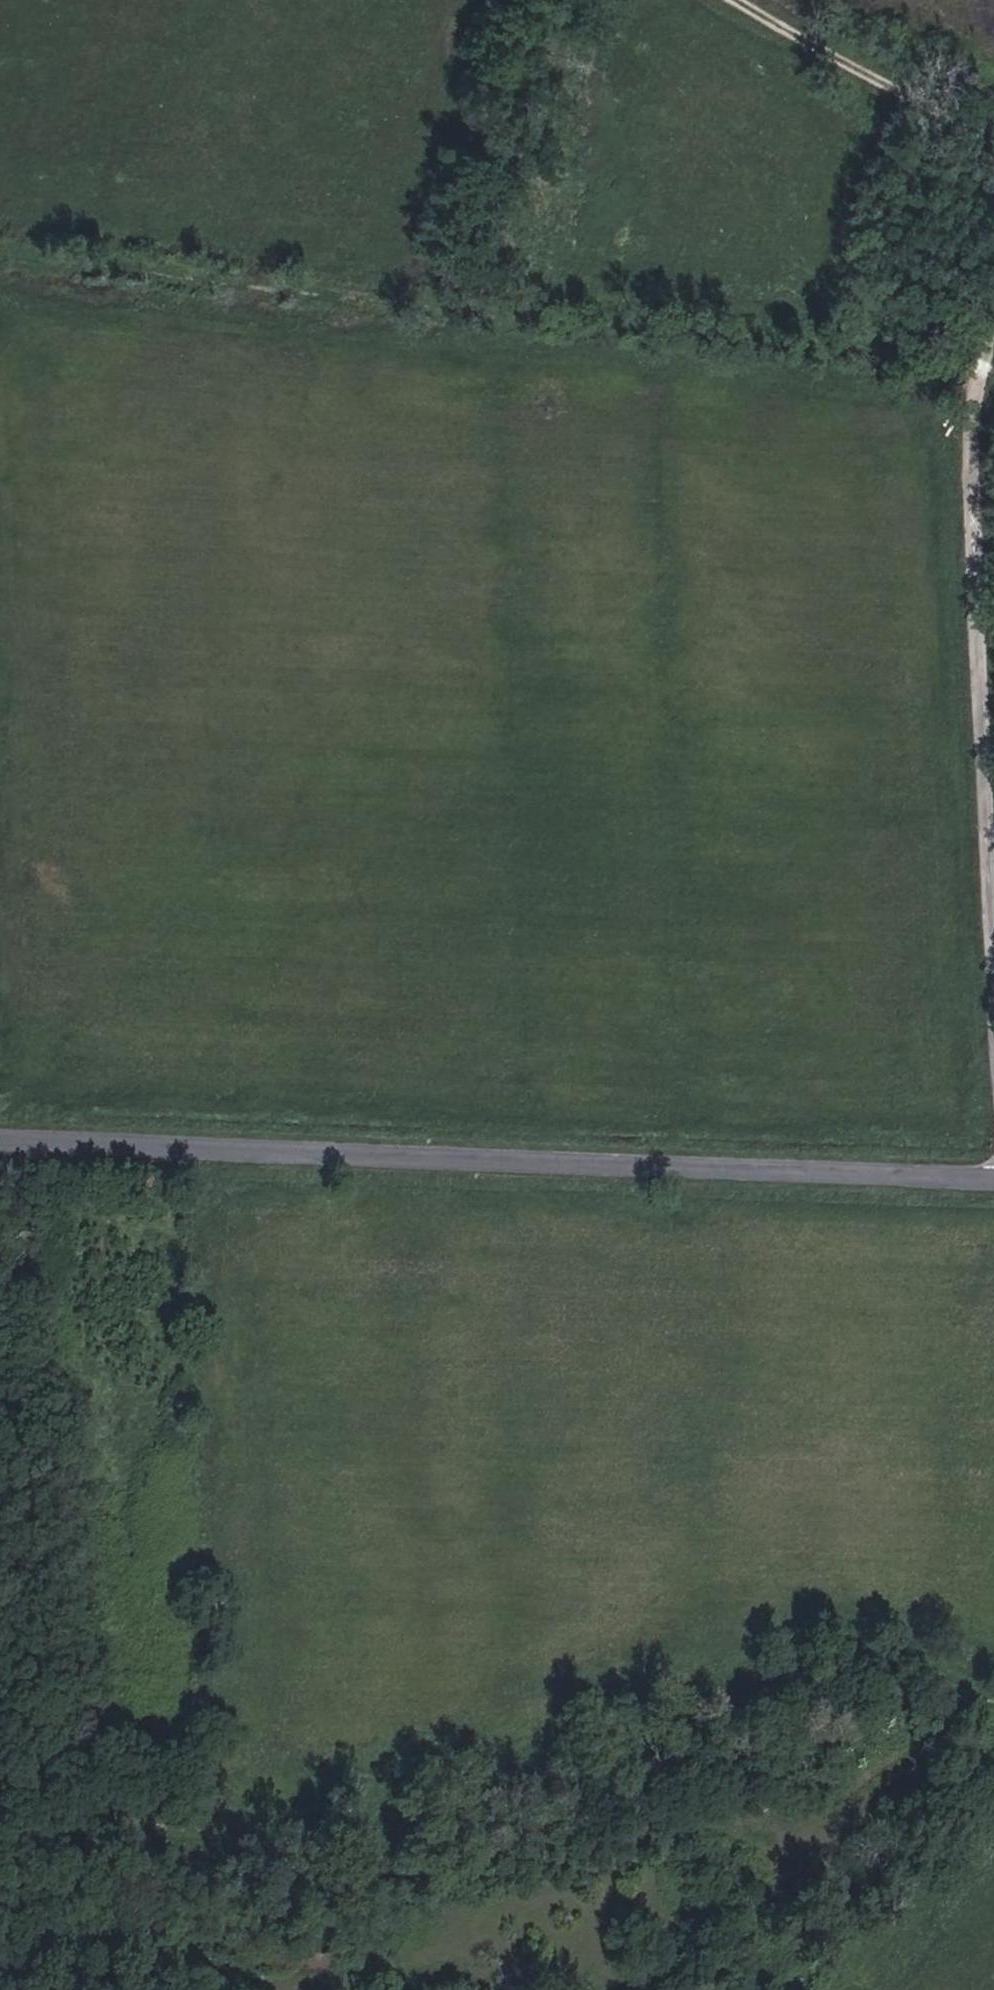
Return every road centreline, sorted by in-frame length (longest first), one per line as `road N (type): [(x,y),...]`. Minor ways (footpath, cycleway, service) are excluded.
road 1 (track): [(0,1836),(207,1808),(474,1827),(878,1674),(993,1685)]
road 2 (tertiary): [(0,1140),(993,1177)]

